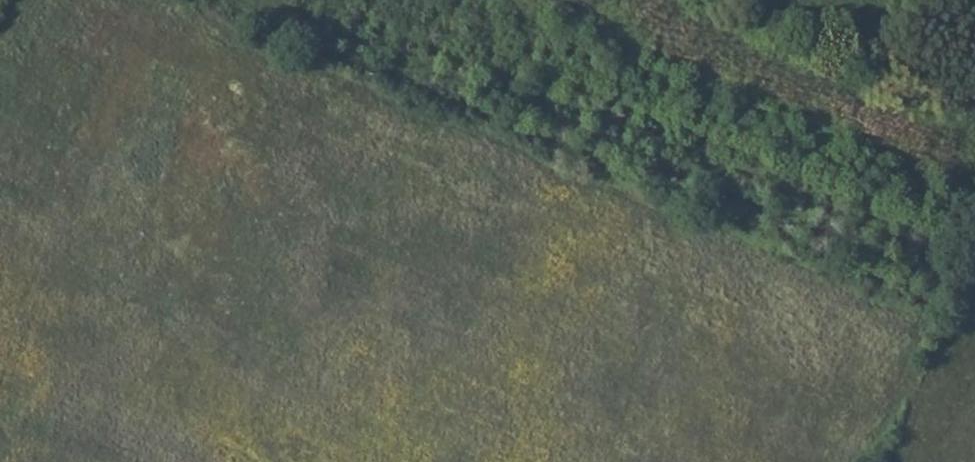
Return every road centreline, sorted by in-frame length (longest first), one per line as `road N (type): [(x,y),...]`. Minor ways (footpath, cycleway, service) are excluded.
road 1 (track): [(974,92),(825,0)]

